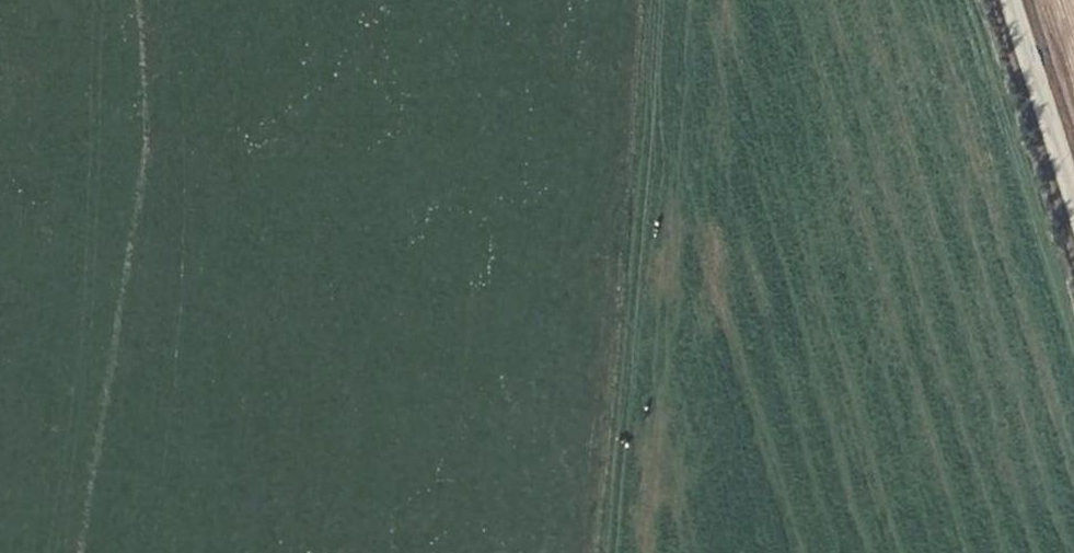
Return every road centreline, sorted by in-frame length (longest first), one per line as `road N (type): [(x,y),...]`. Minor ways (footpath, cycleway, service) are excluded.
road 1 (tertiary): [(1073,202),(1009,0)]

